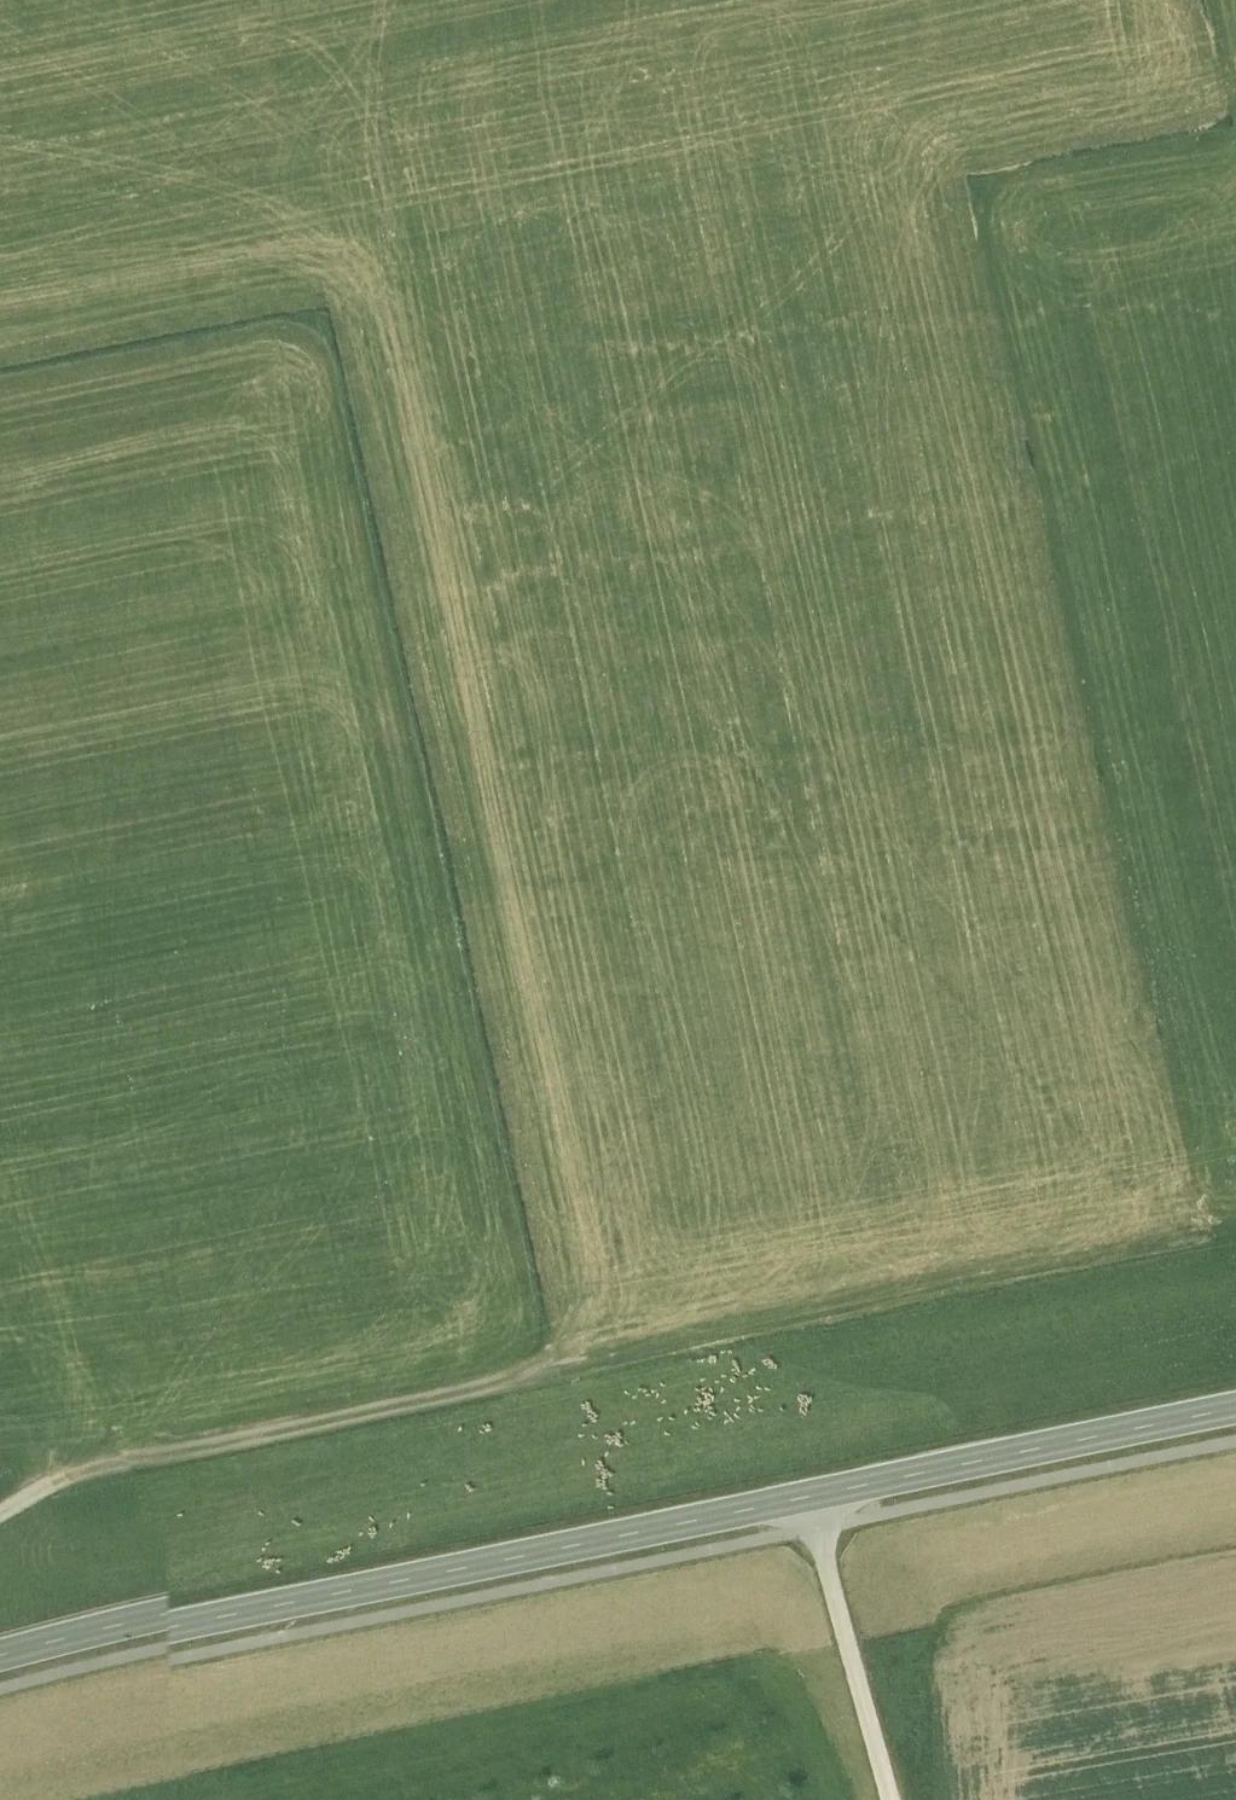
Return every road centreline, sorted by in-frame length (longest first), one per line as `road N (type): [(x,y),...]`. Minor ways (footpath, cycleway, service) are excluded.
road 1 (secondary): [(1235,1407),(0,1665)]
road 2 (track): [(816,1492),(893,1799)]

